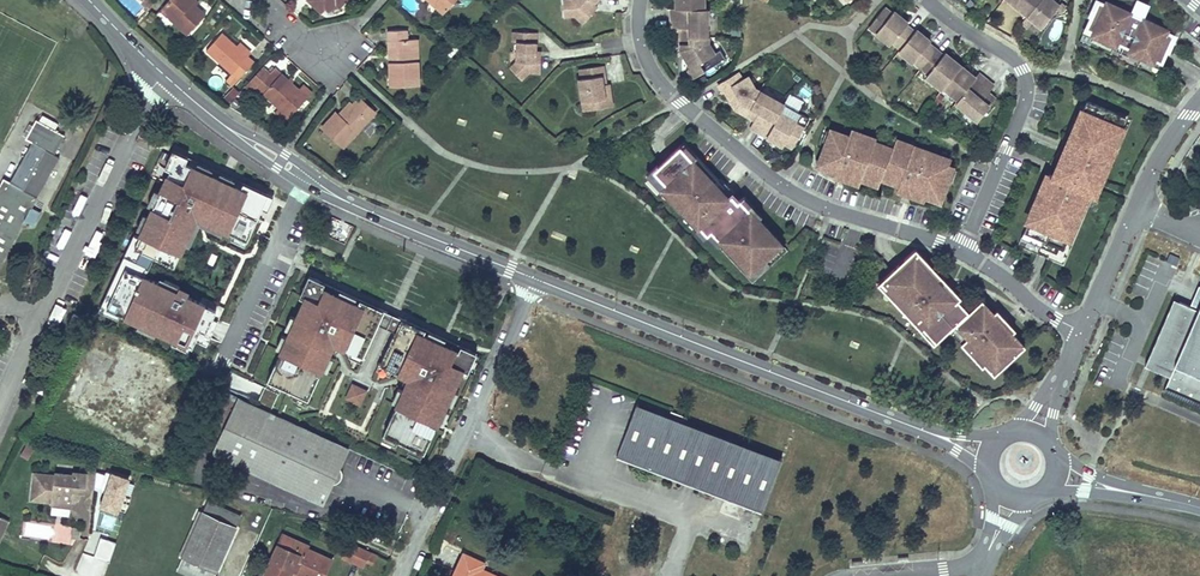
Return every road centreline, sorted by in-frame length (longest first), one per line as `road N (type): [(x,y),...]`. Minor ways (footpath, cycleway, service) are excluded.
road 1 (tertiary): [(533,278),(960,443)]
road 2 (residential): [(642,0),(648,56),(680,102),(780,185),(962,249)]
road 3 (residential): [(400,575),(533,278)]
road 4 (residential): [(927,0),(1016,61),(1026,83),(962,249)]
road 5 (tertiary): [(89,0),(202,108),(311,181)]
road 6 (residential): [(1082,332),(1163,150),(1199,102)]
road 7 (tertiary): [(311,181),(533,278)]
road 8 (residential): [(203,373),(222,361),(311,181)]
road 9 (residential): [(962,249),(1082,332)]

